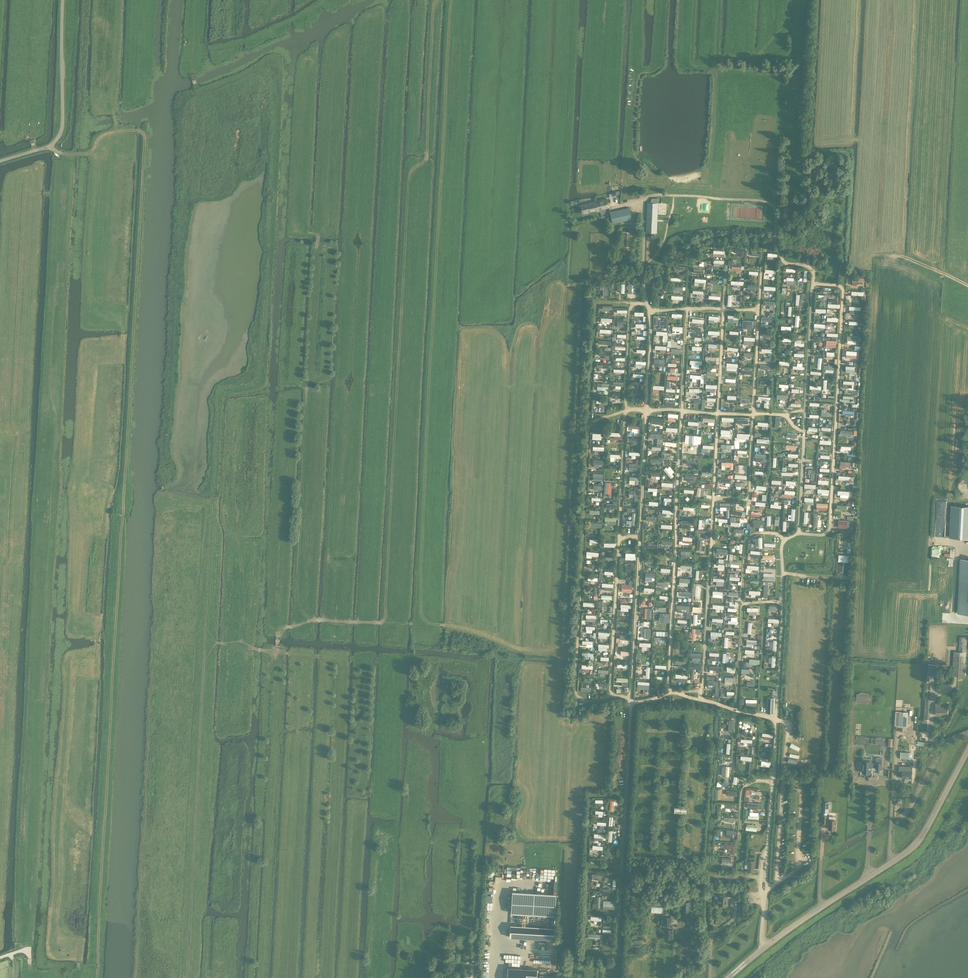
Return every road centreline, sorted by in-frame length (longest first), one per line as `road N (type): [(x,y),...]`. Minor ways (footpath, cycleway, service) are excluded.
road 1 (track): [(205,642),(222,394),(266,374),(281,96),(266,66),(201,90),(191,68),(202,46),(250,37),(331,0)]
road 2 (tertiary): [(728,977),(914,845),(967,749)]
road 3 (track): [(188,977),(205,642)]
road 4 (track): [(700,719),(693,860),(704,874),(752,877)]
road 5 (track): [(870,256),(853,248),(861,140),(818,138)]
road 6 (track): [(312,611),(282,626),(271,651),(205,642)]

